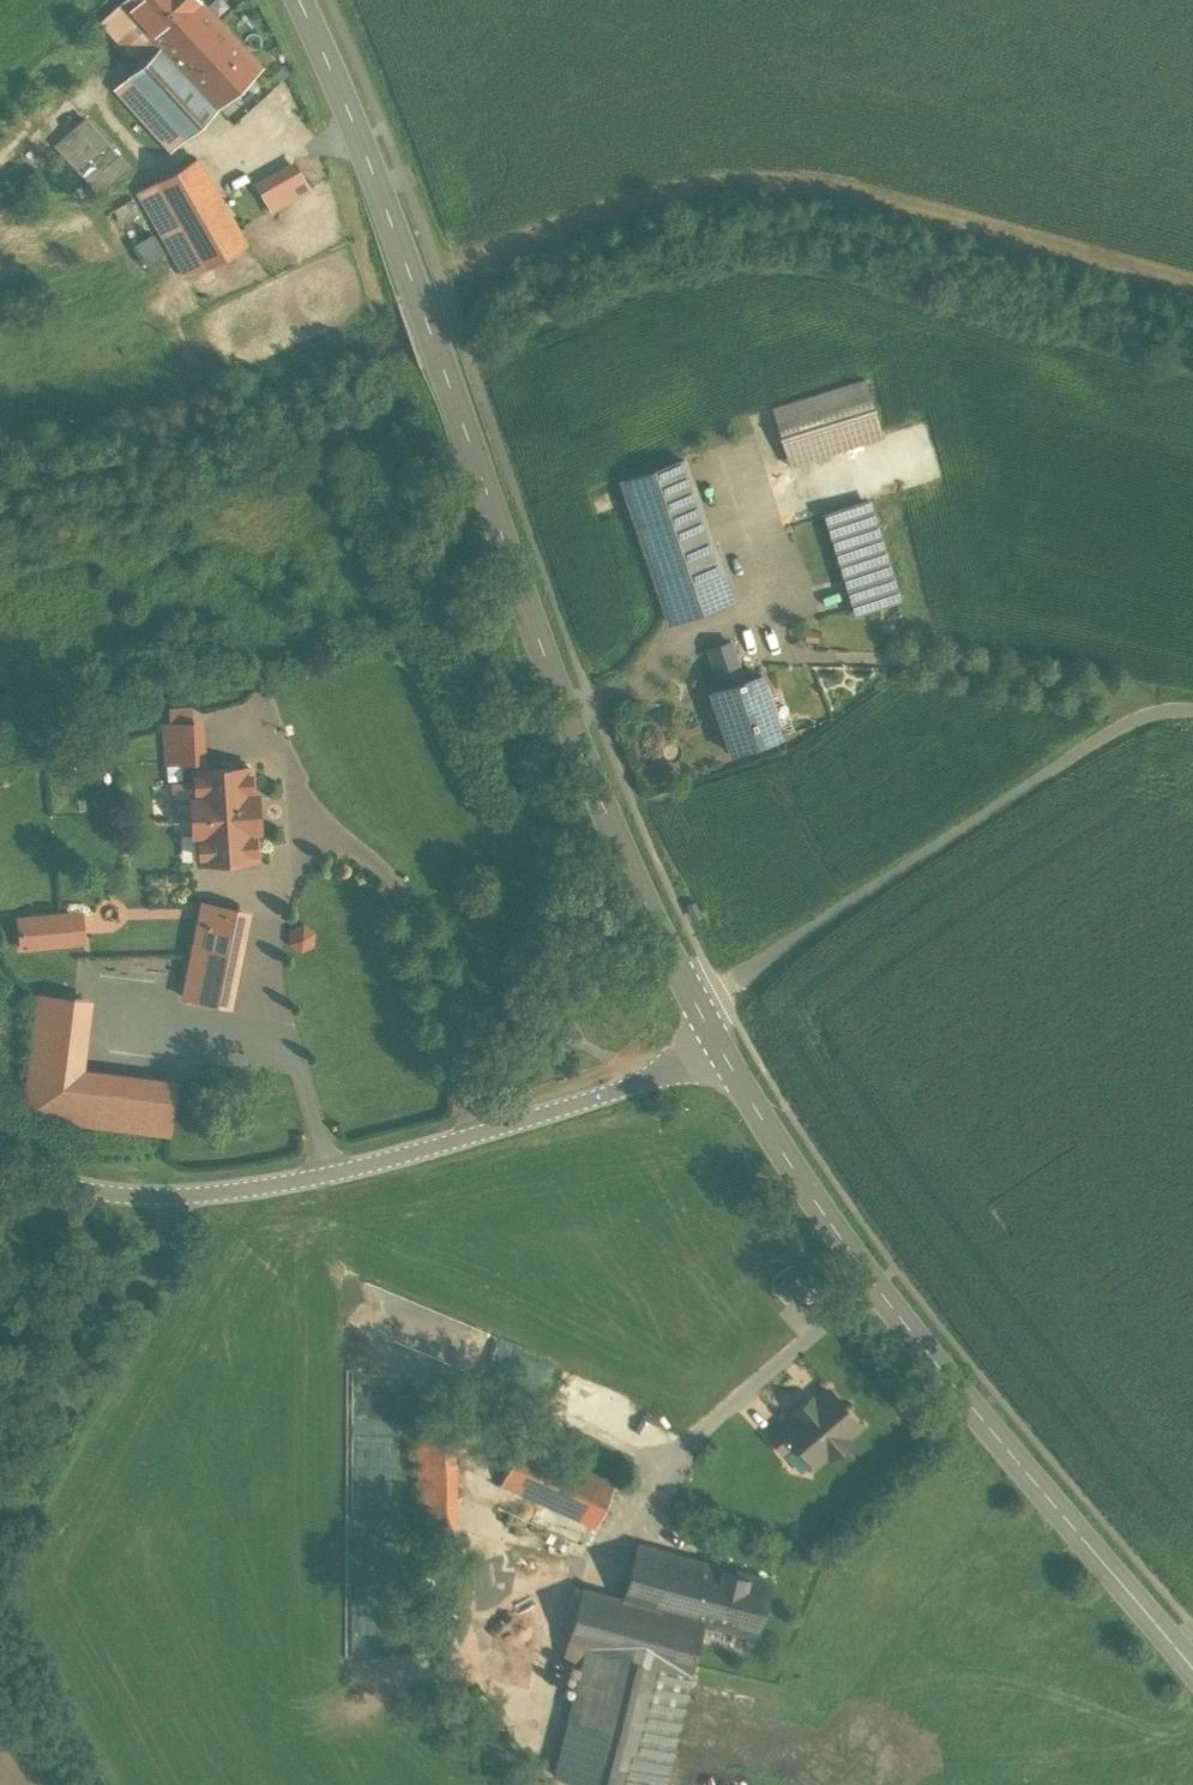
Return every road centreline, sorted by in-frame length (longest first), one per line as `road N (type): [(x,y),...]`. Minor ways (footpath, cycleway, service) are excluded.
road 1 (residential): [(0,1159),(53,1183),(99,1191),(231,1192),(355,1168),(578,1106),(720,1048)]
road 2 (secondary): [(720,1048),(840,1234),(1169,1643)]
road 3 (secondary): [(443,363),(614,827),(696,1005)]
road 4 (residential): [(1192,712),(1147,714),(1114,728),(696,1005)]
road 5 (secondary): [(298,0),(419,295)]
road 6 (track): [(908,659),(1071,684),(1117,696),(1147,714)]

